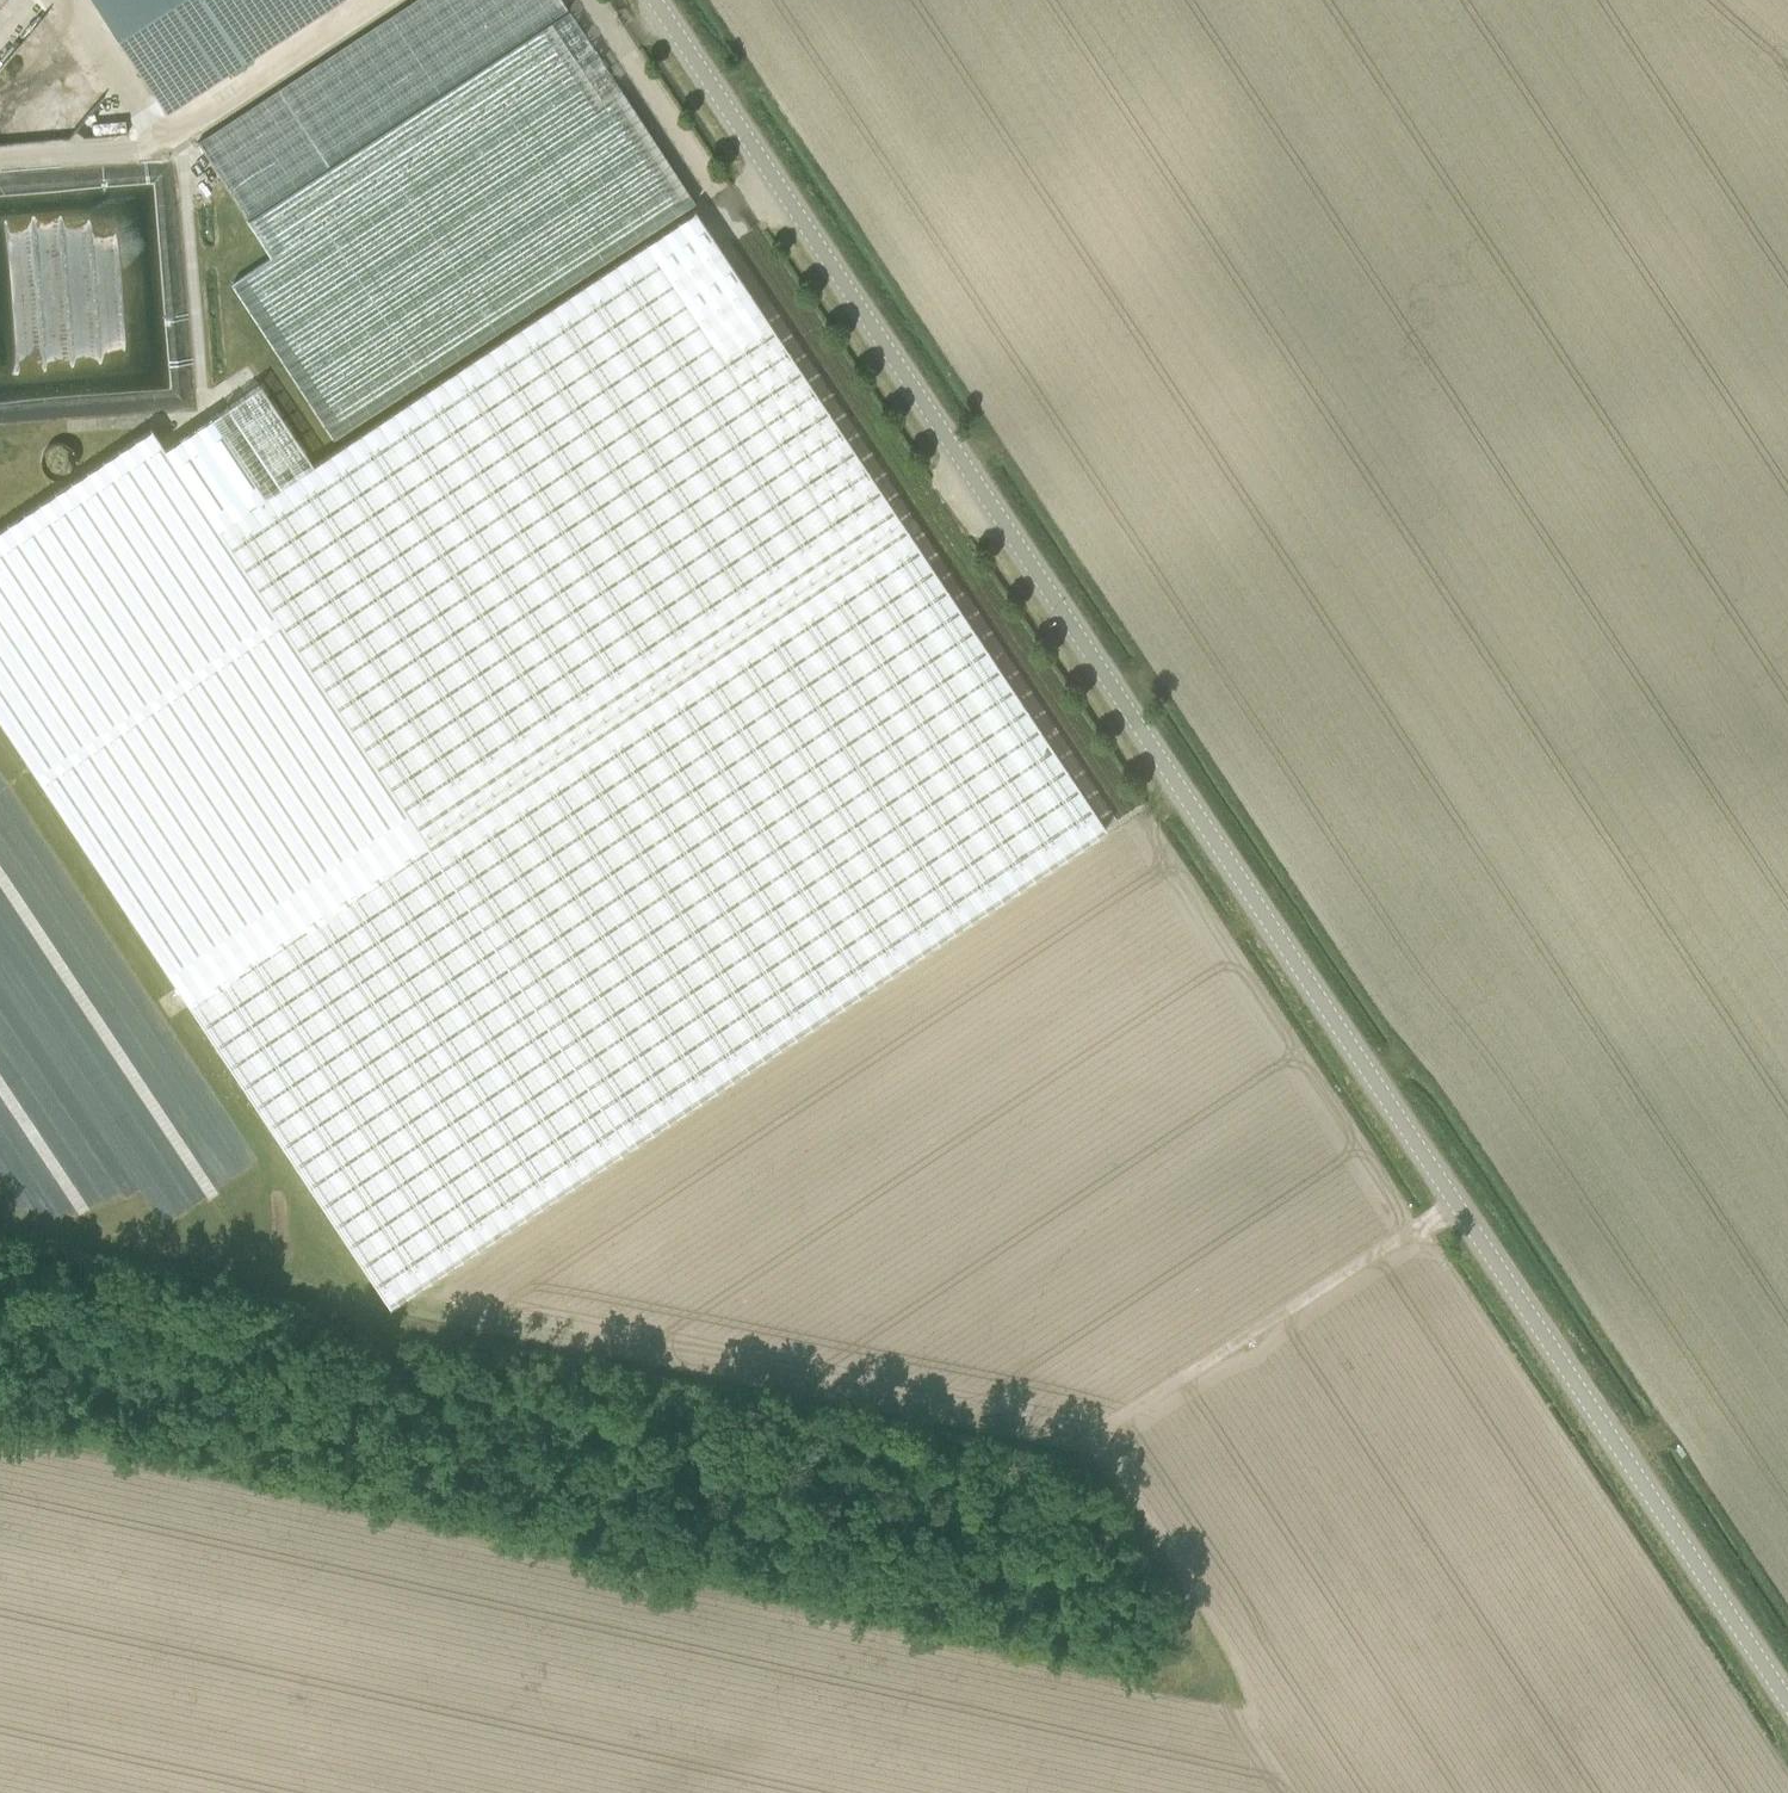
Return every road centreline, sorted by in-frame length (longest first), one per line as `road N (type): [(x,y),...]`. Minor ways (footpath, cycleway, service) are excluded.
road 1 (tertiary): [(1787,1698),(652,0)]

